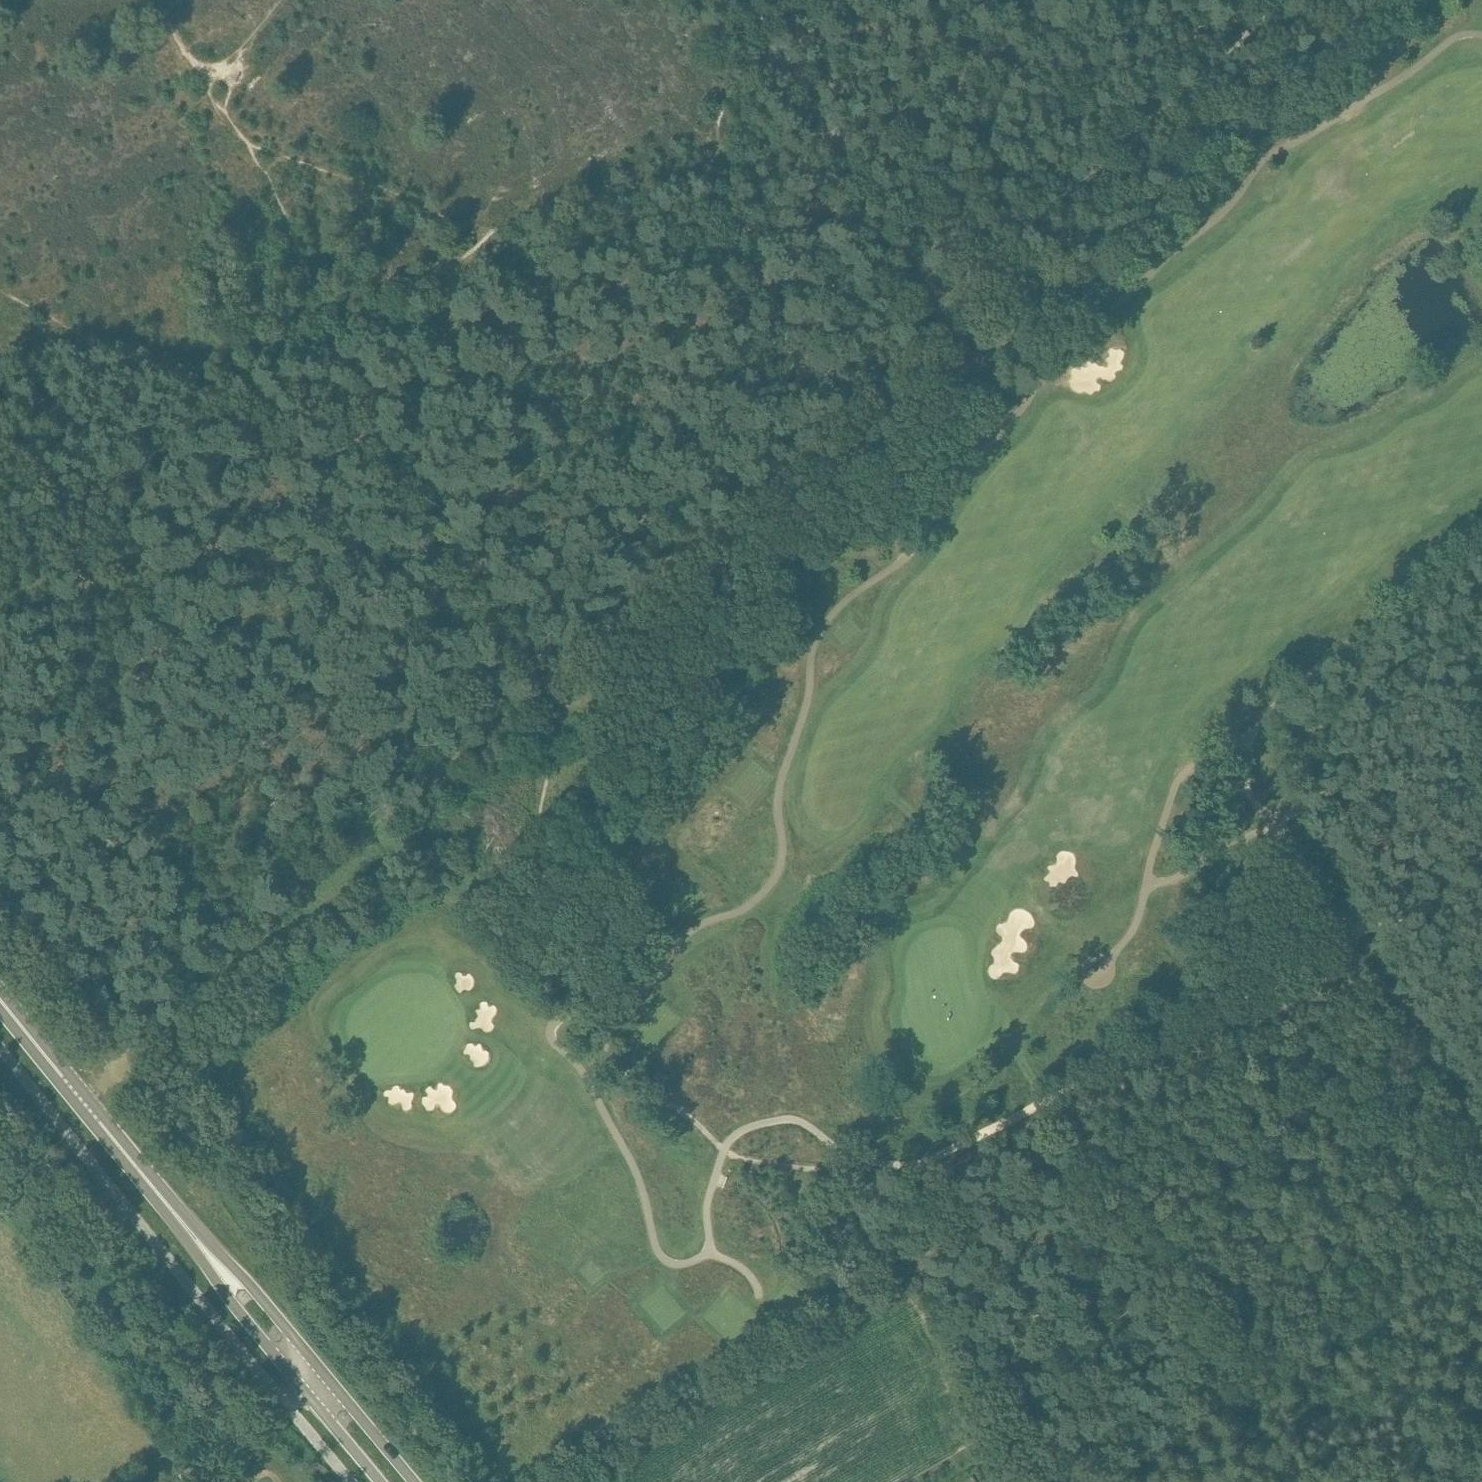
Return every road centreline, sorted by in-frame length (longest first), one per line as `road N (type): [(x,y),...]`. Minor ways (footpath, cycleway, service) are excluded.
road 1 (secondary): [(401,1481),(0,999)]
road 2 (track): [(81,1101),(379,860)]
road 3 (track): [(284,1399),(185,1481)]

